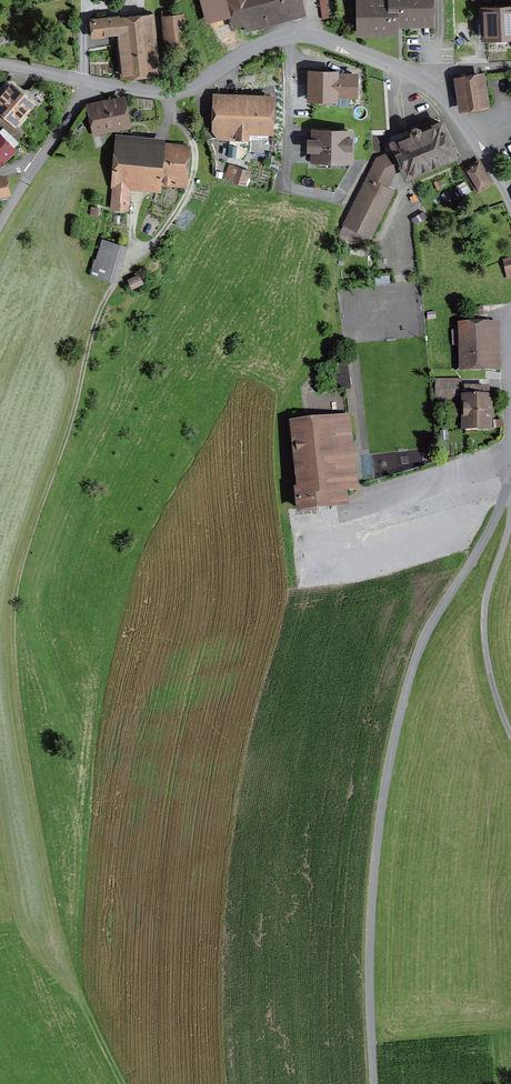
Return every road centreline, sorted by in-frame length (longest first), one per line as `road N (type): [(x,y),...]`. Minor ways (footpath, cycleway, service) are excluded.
road 1 (unclassified): [(510,340),(506,491),(430,627),(392,750),(370,895),(368,988)]
road 2 (residential): [(422,79),(304,36),(255,48),(184,94),(91,85)]
road 3 (track): [(510,517),(483,607),(487,668),(510,733)]
road 4 (residential): [(510,199),(447,101),(422,79)]

